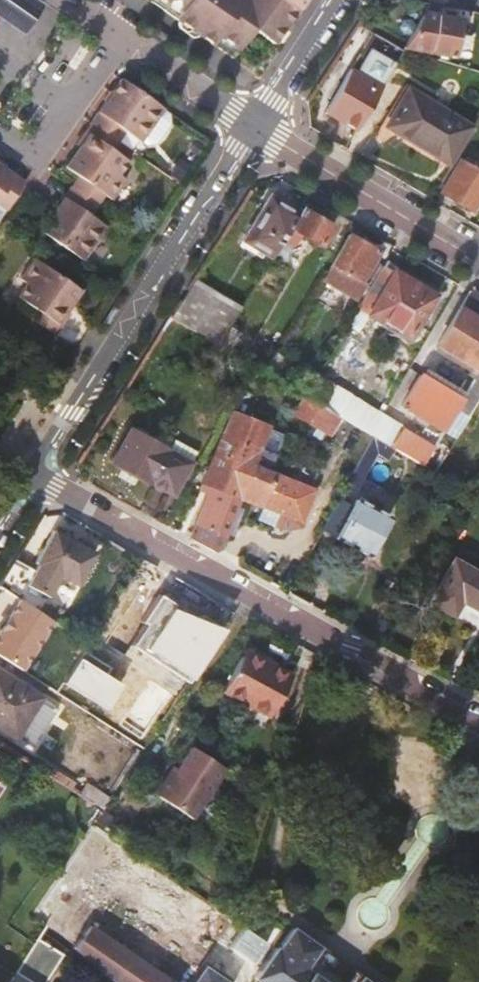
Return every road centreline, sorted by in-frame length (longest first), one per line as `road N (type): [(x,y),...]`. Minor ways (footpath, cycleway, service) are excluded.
road 1 (residential): [(478,723),(407,684),(375,655),(326,642),(32,478)]
road 2 (residential): [(253,126),(32,478)]
road 3 (residential): [(253,126),(478,262)]
road 4 (residential): [(65,0),(253,126)]
road 5 (residential): [(253,126),(336,0)]

